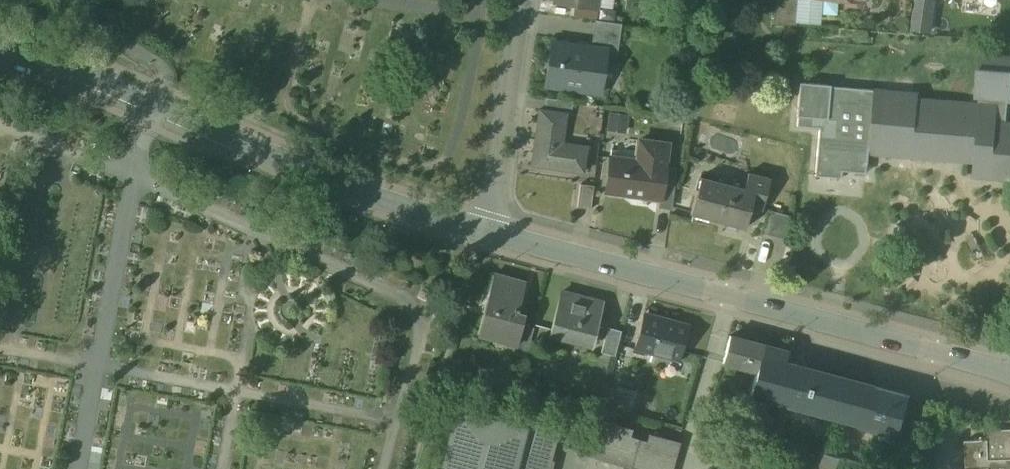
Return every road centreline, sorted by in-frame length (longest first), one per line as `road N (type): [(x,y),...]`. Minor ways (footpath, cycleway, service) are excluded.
road 1 (residential): [(485,229),(1009,374)]
road 2 (residential): [(0,48),(308,172),(485,229)]
road 3 (residential): [(527,0),(485,229)]

